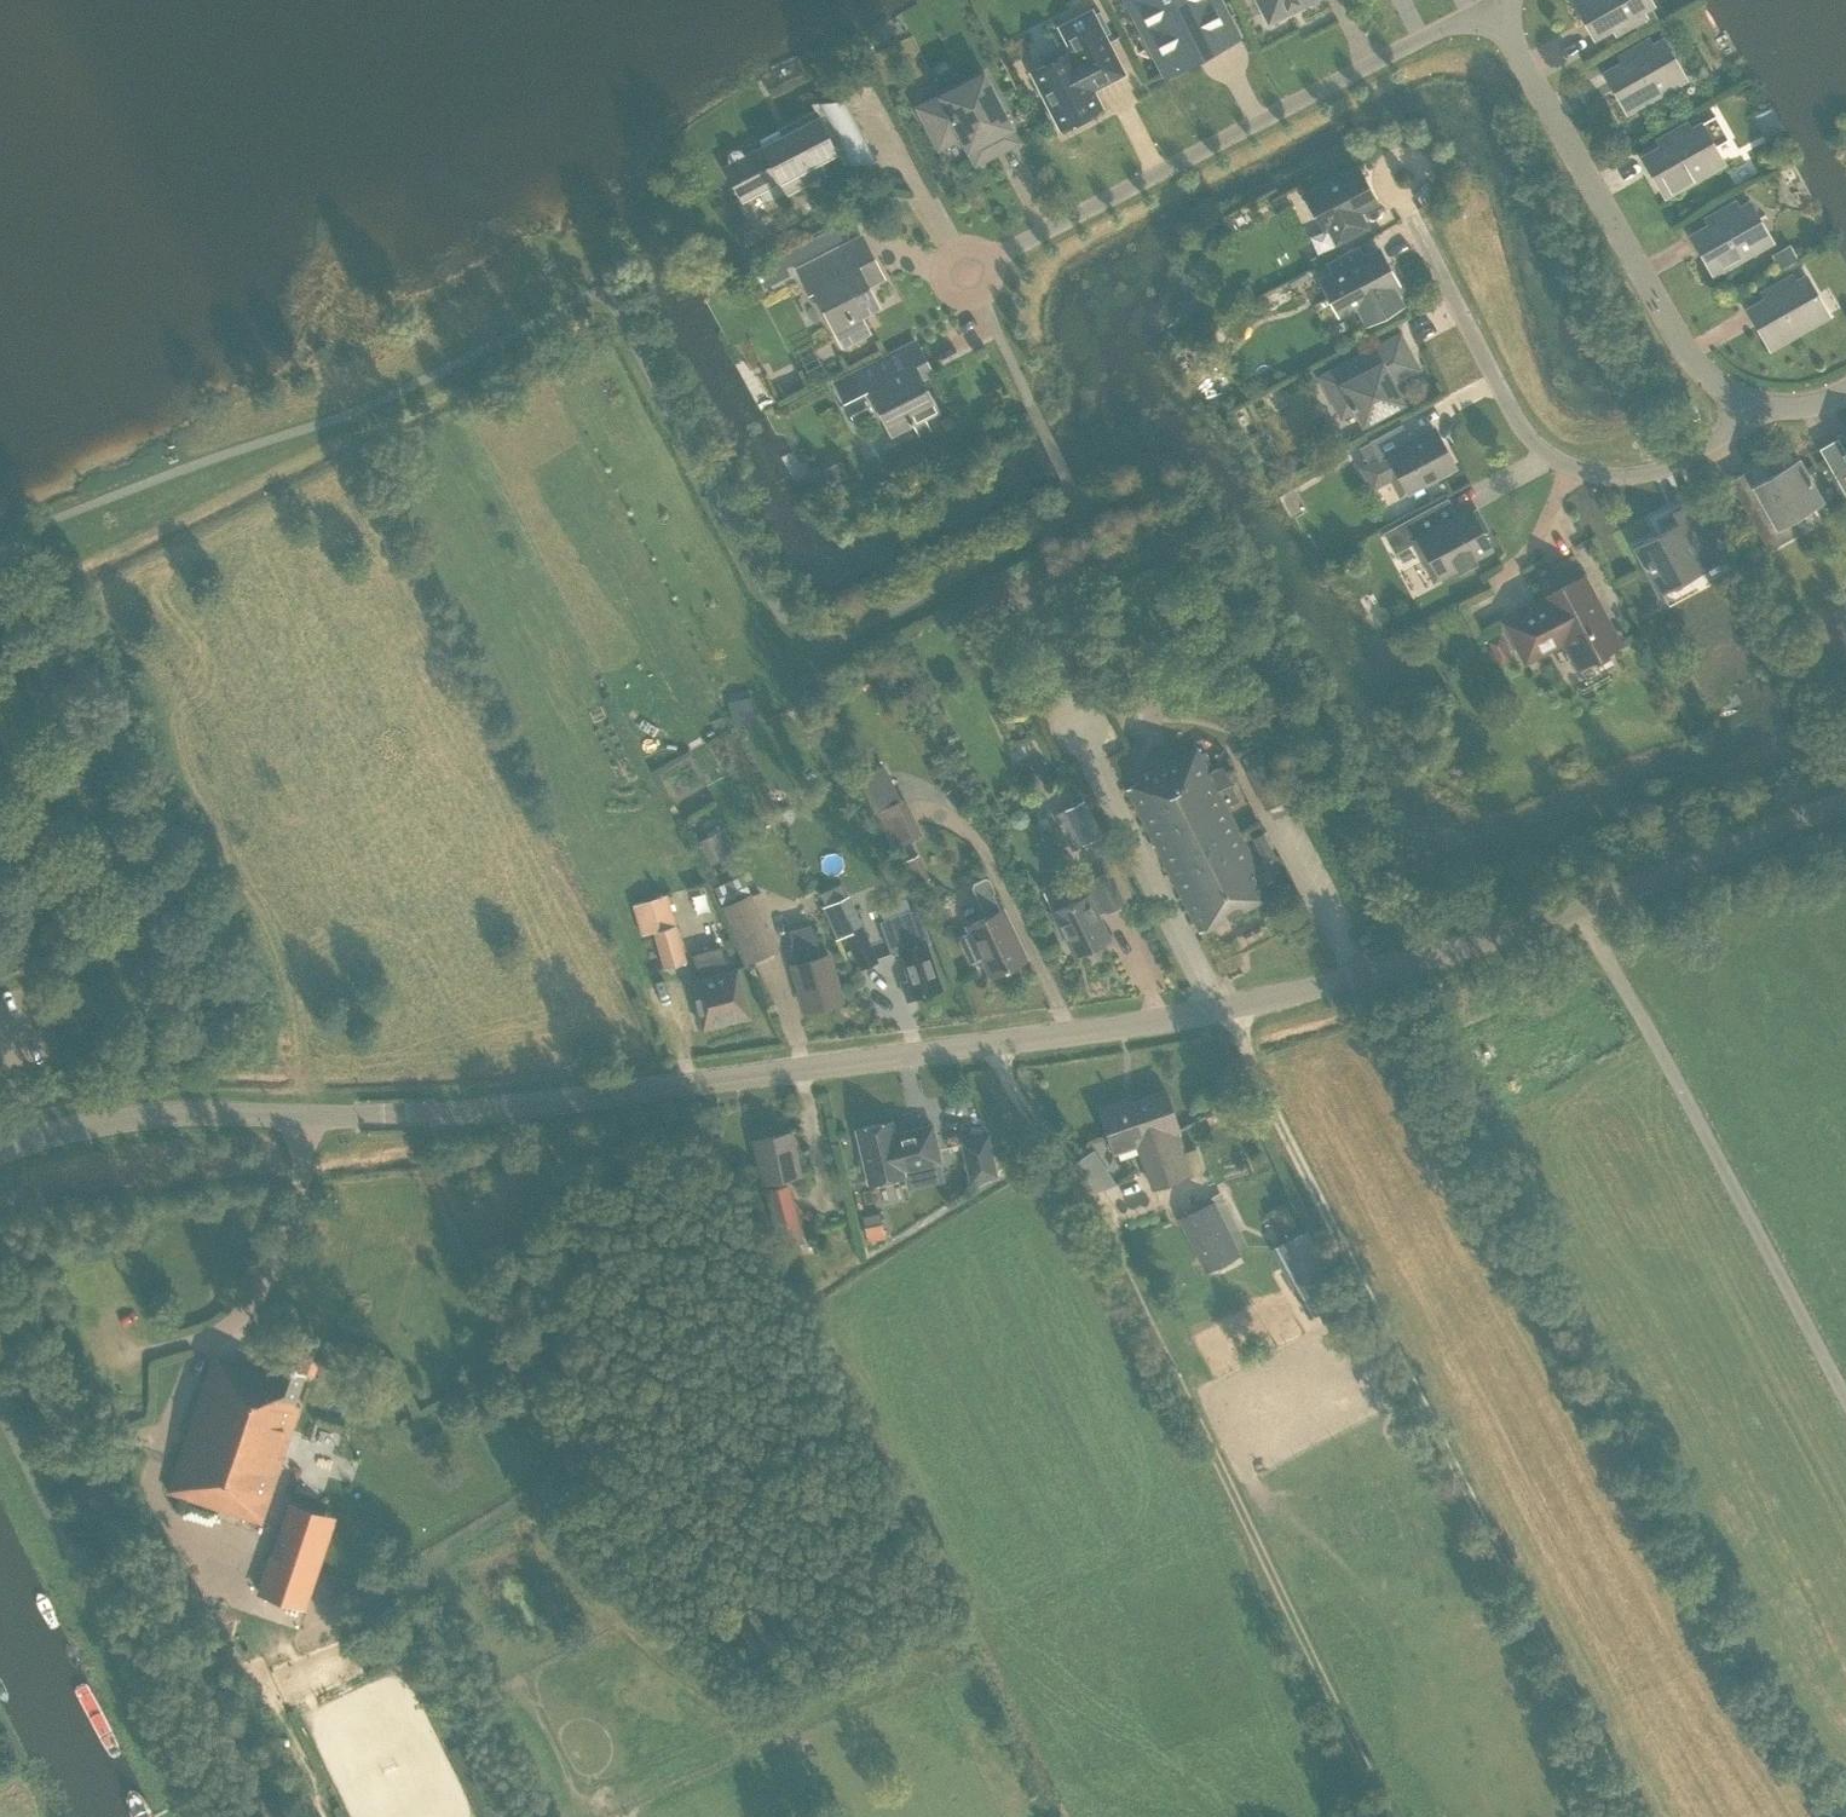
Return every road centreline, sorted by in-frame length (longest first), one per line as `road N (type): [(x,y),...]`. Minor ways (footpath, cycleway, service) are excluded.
road 1 (tertiary): [(0,1151),(153,1116),(538,1109),(1127,1032),(1365,980),(1587,915),(1845,808)]
road 2 (track): [(993,1049),(1088,1204),(1225,1463),(1396,1816)]
road 3 (unclassified): [(0,1291),(256,1816)]
road 4 (unclassified): [(997,252),(1445,32),(1499,22)]
road 5 (unclassified): [(1747,413),(1688,467),(1619,486),(1582,480),(1533,454),(1417,230)]
road 6 (unclassified): [(1499,22),(1717,390),(1747,413)]

